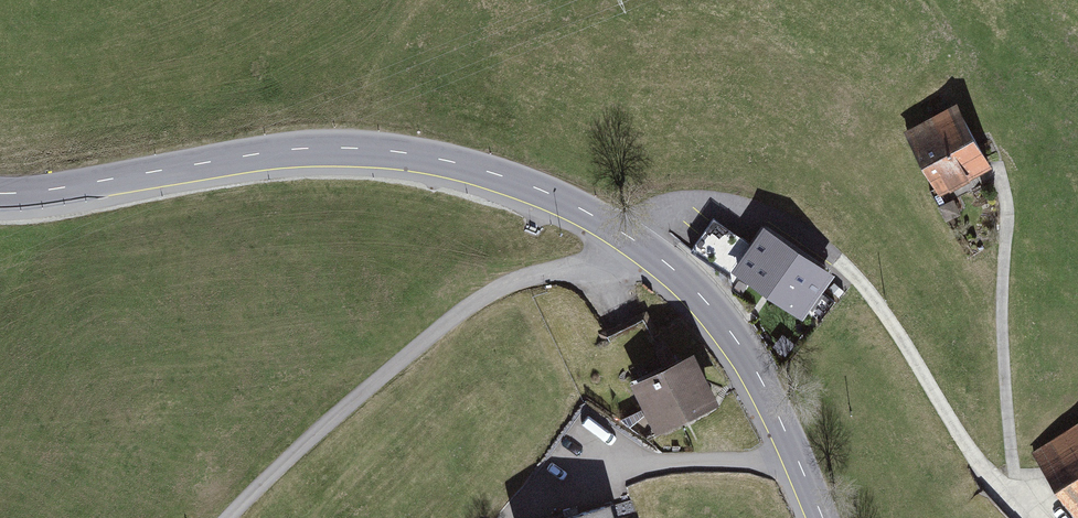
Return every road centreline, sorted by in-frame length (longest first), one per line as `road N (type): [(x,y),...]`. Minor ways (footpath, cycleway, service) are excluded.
road 1 (tertiary): [(0,193),(307,148),(392,152),(520,182),(641,244)]
road 2 (residential): [(641,244),(691,198),(748,210),(841,264),(894,323),(1024,517)]
road 3 (residential): [(641,244),(509,290),(440,336),(234,517)]
road 4 (tertiary): [(641,244),(680,274),(749,358),(823,517)]

